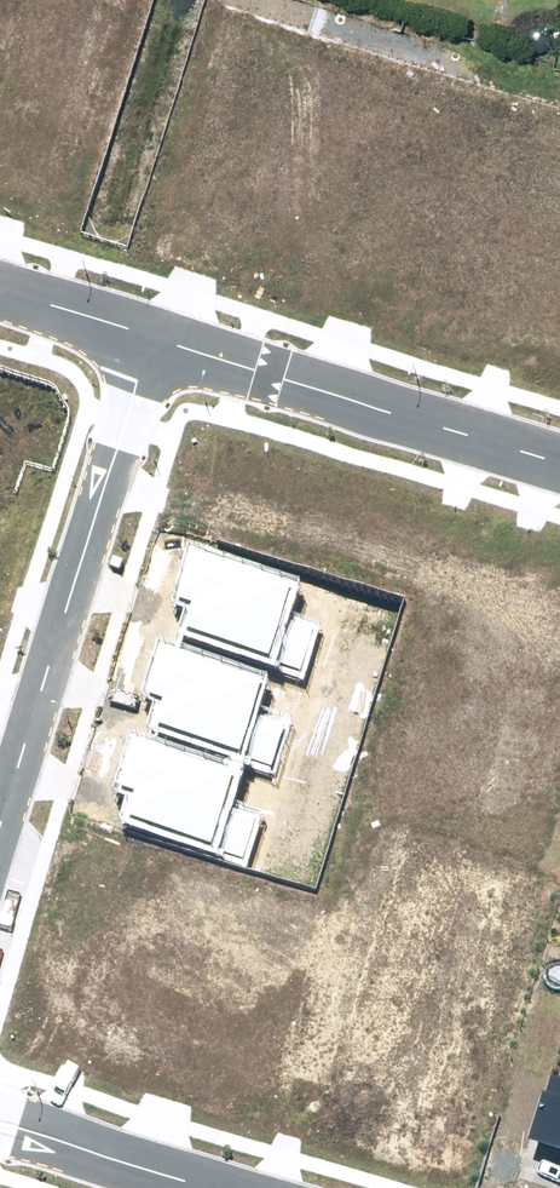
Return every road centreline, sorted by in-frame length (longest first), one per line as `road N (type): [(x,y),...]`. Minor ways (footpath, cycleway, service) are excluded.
road 1 (residential): [(153,332),(0,842)]
road 2 (residential): [(559,459),(153,332)]
road 3 (residential): [(0,1123),(218,1187)]
road 4 (residential): [(153,332),(0,284)]

